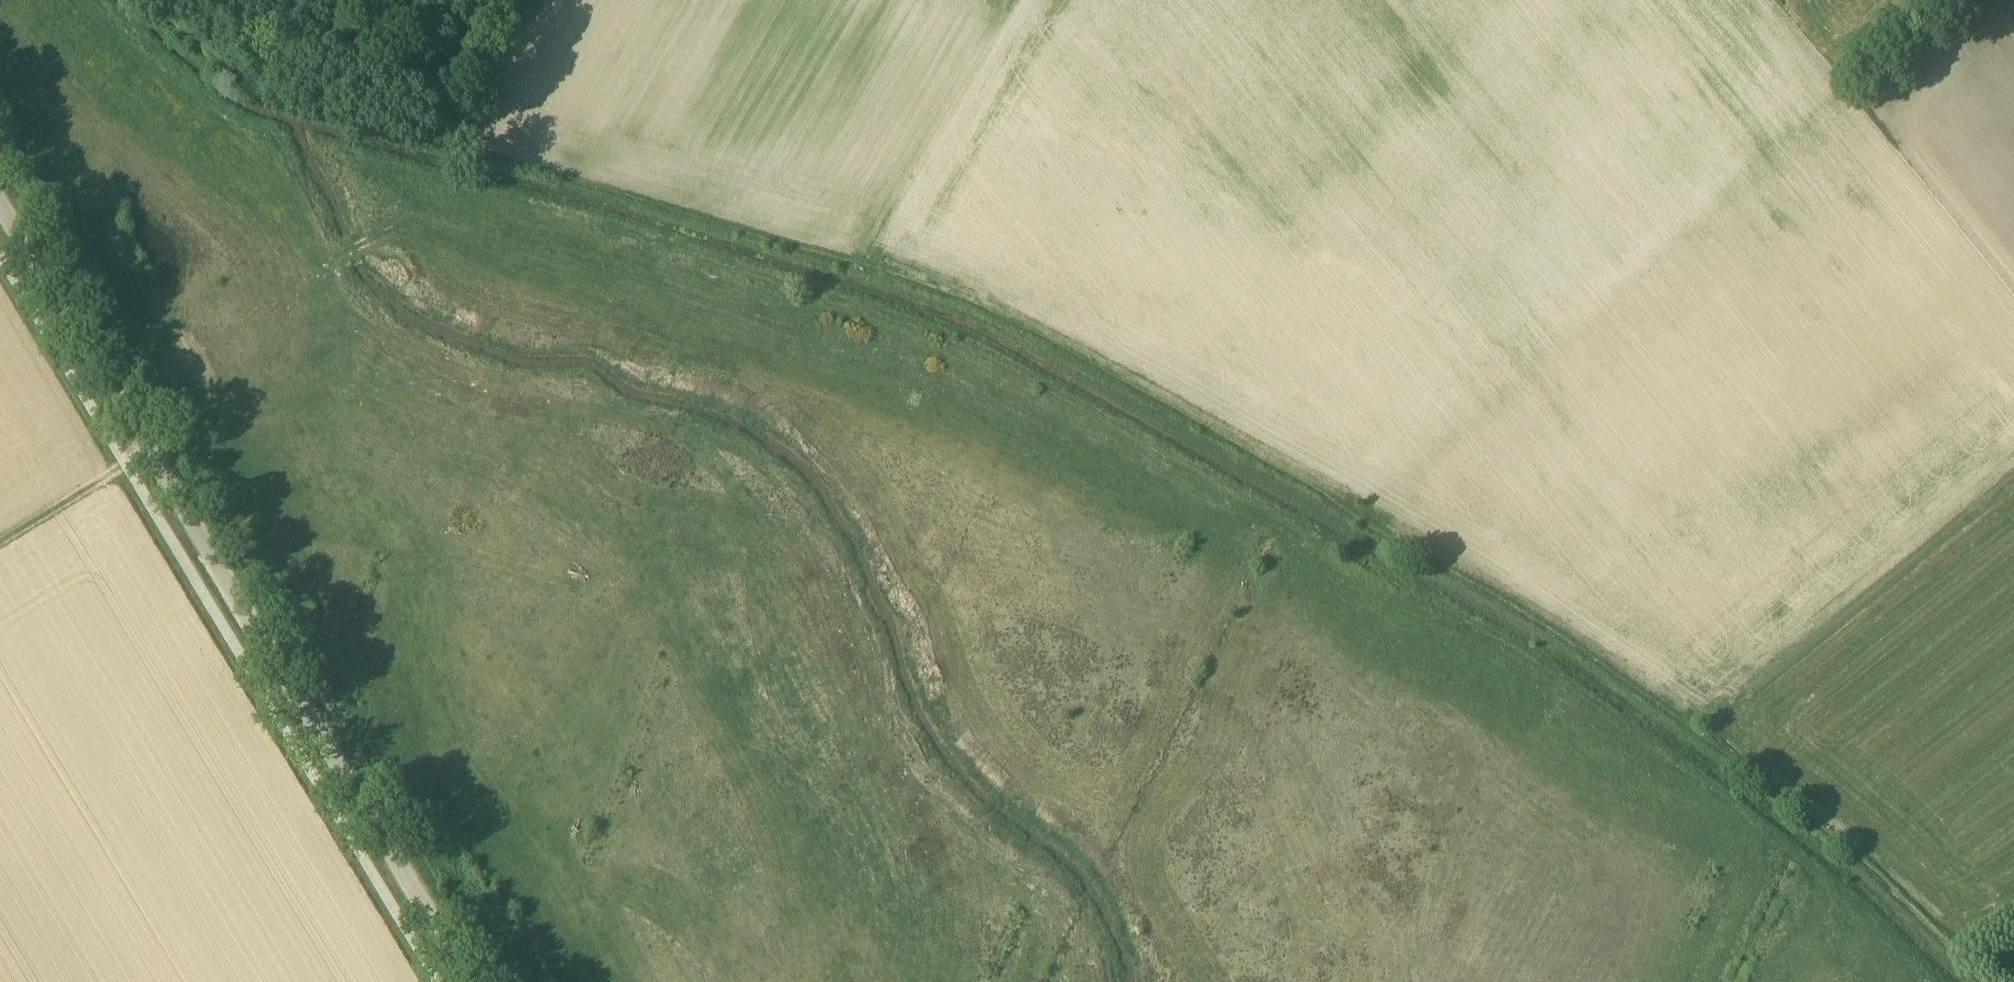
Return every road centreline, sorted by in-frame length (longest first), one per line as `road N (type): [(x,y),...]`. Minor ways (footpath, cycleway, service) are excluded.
road 1 (unclassified): [(0,202),(471,981)]
road 2 (track): [(149,450),(0,539)]

